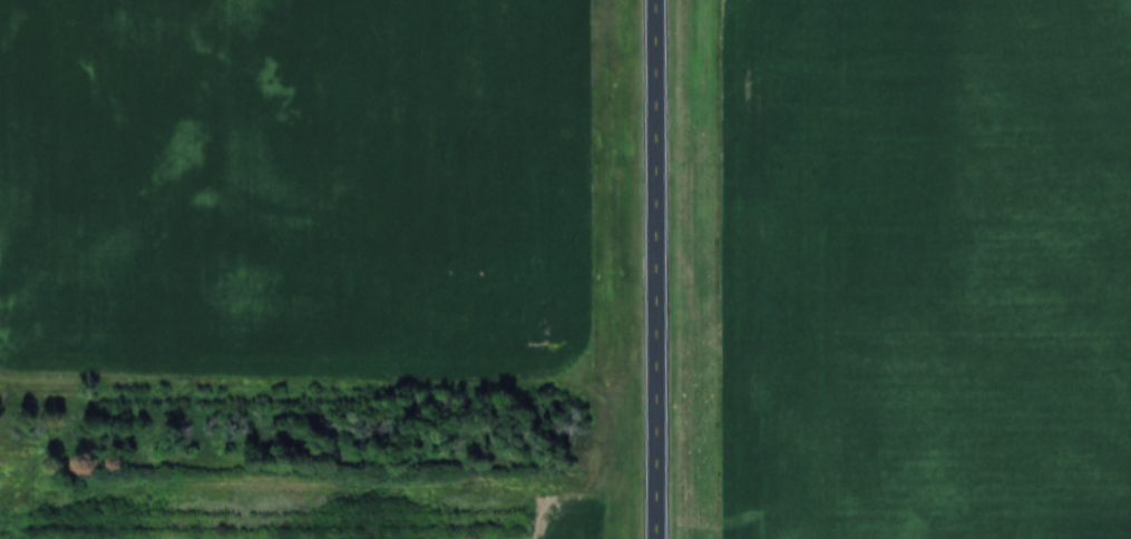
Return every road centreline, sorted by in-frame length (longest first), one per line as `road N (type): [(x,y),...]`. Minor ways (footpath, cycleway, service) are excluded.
road 1 (secondary): [(668,538),(666,0)]

